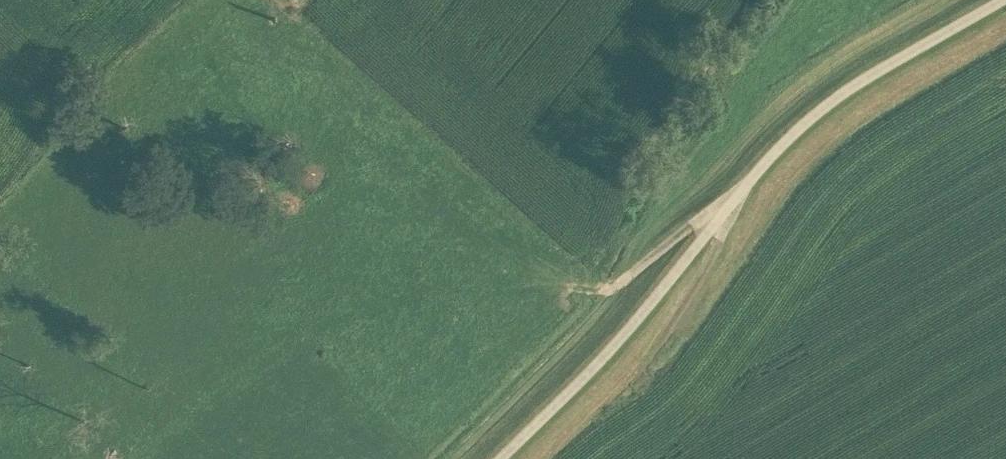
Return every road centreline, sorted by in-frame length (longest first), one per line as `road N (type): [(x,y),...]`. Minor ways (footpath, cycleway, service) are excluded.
road 1 (track): [(443,458),(614,288)]

